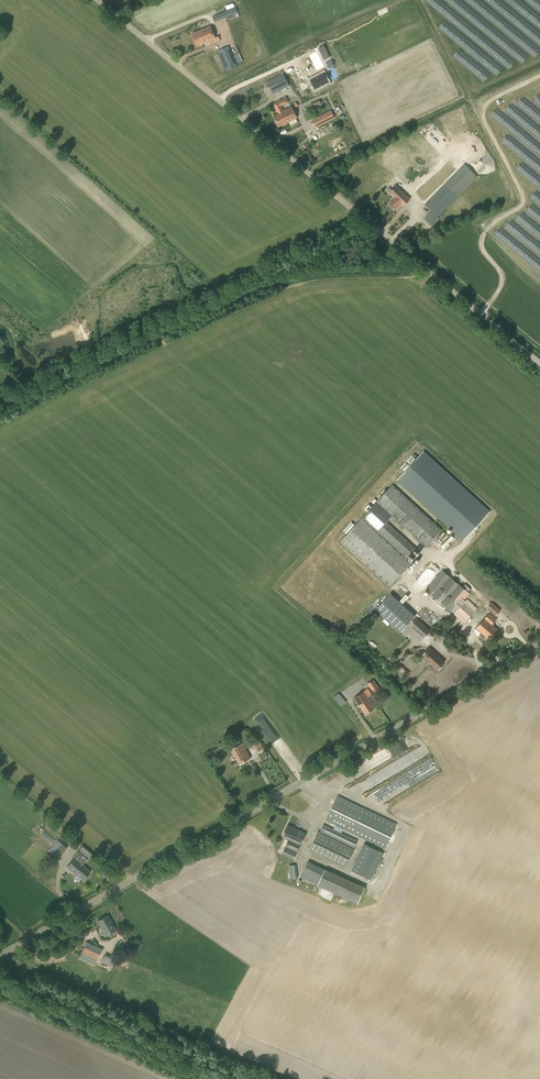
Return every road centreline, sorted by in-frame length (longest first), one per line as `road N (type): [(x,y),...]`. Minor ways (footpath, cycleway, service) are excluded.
road 1 (unclassified): [(0,955),(539,643)]
road 2 (unclassified): [(539,363),(97,0)]

